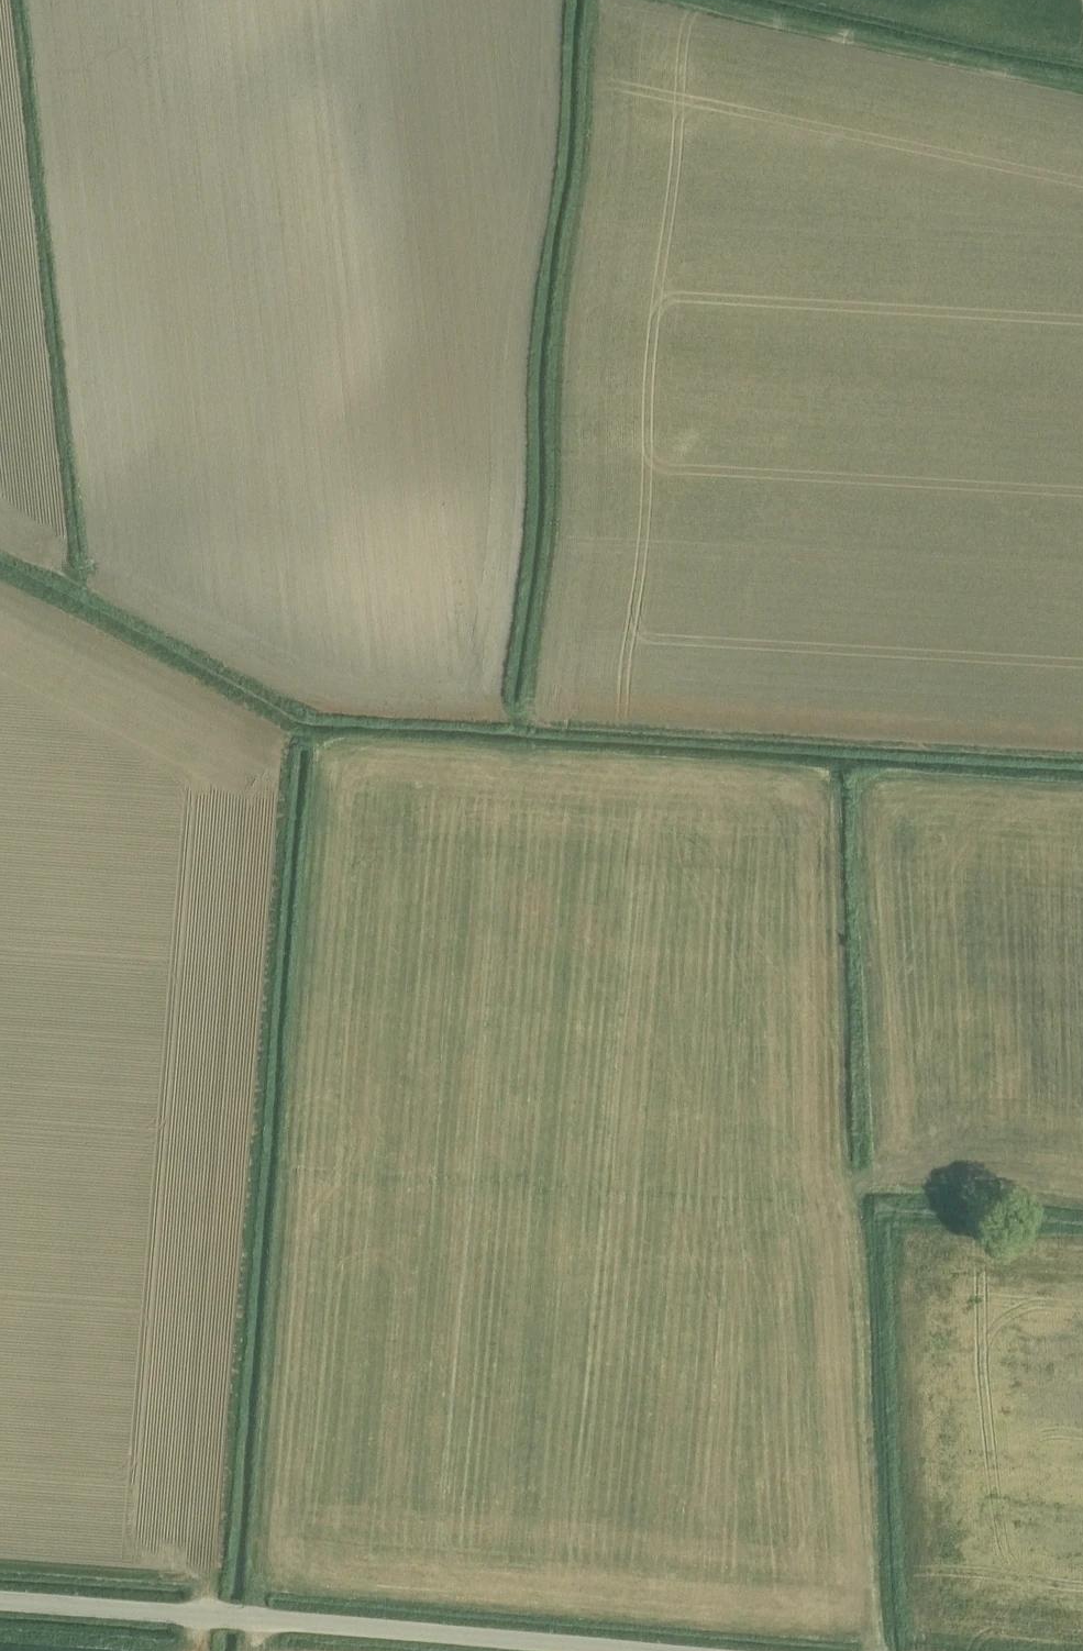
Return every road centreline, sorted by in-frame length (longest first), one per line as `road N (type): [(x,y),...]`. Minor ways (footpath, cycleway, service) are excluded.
road 1 (unclassified): [(608,1650),(0,1604)]
road 2 (track): [(1082,79),(720,0)]

